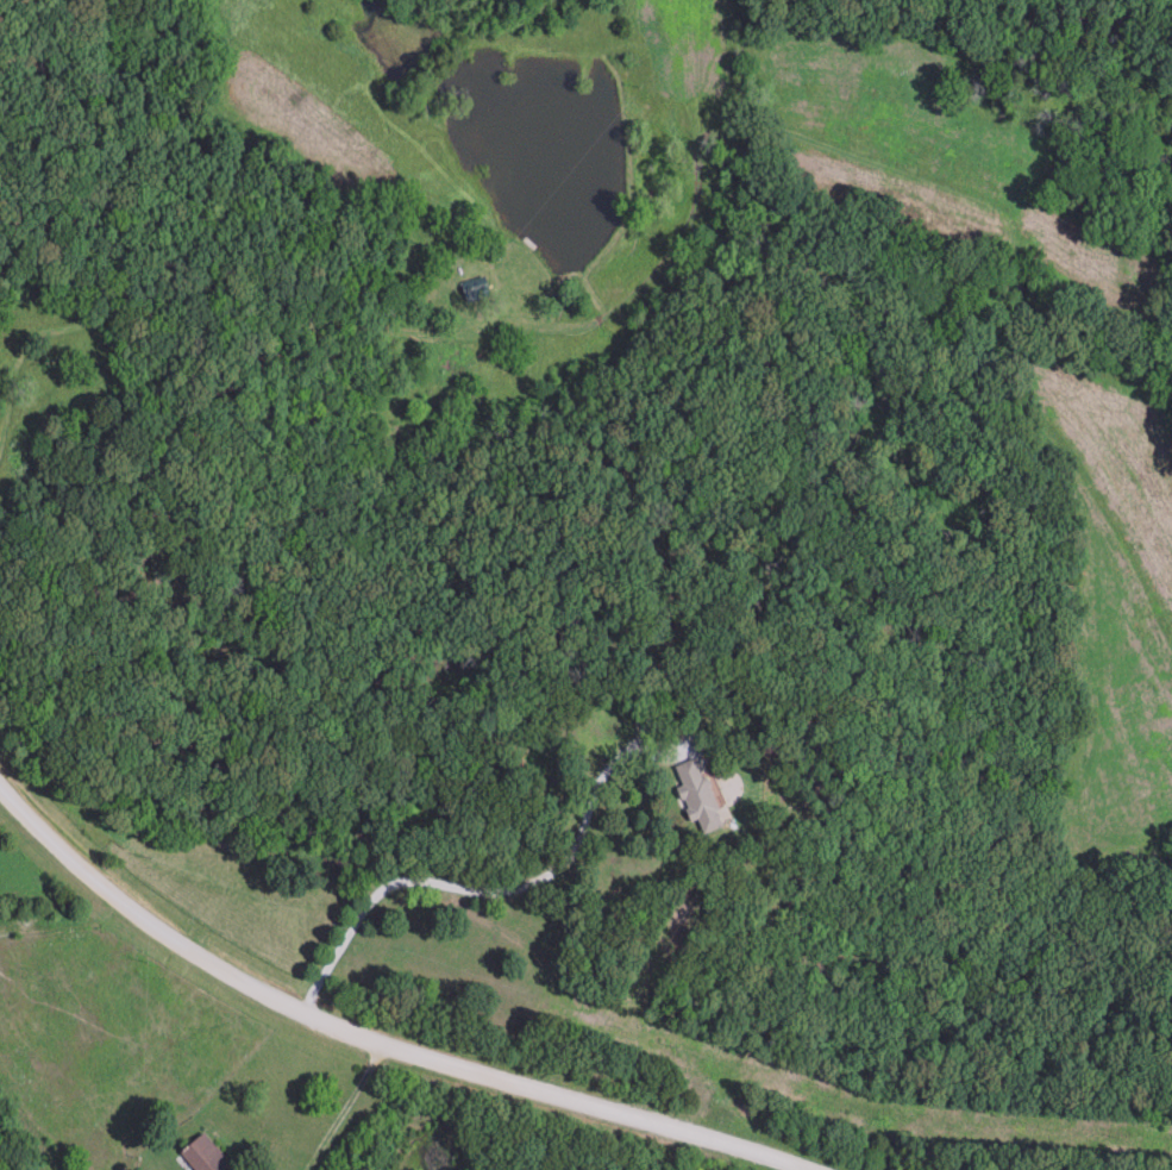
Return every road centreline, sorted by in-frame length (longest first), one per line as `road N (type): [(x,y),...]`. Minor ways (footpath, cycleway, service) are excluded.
road 1 (residential): [(812,1169),(726,1131),(382,1037),(301,1006),(158,926),(70,856),(0,776)]

